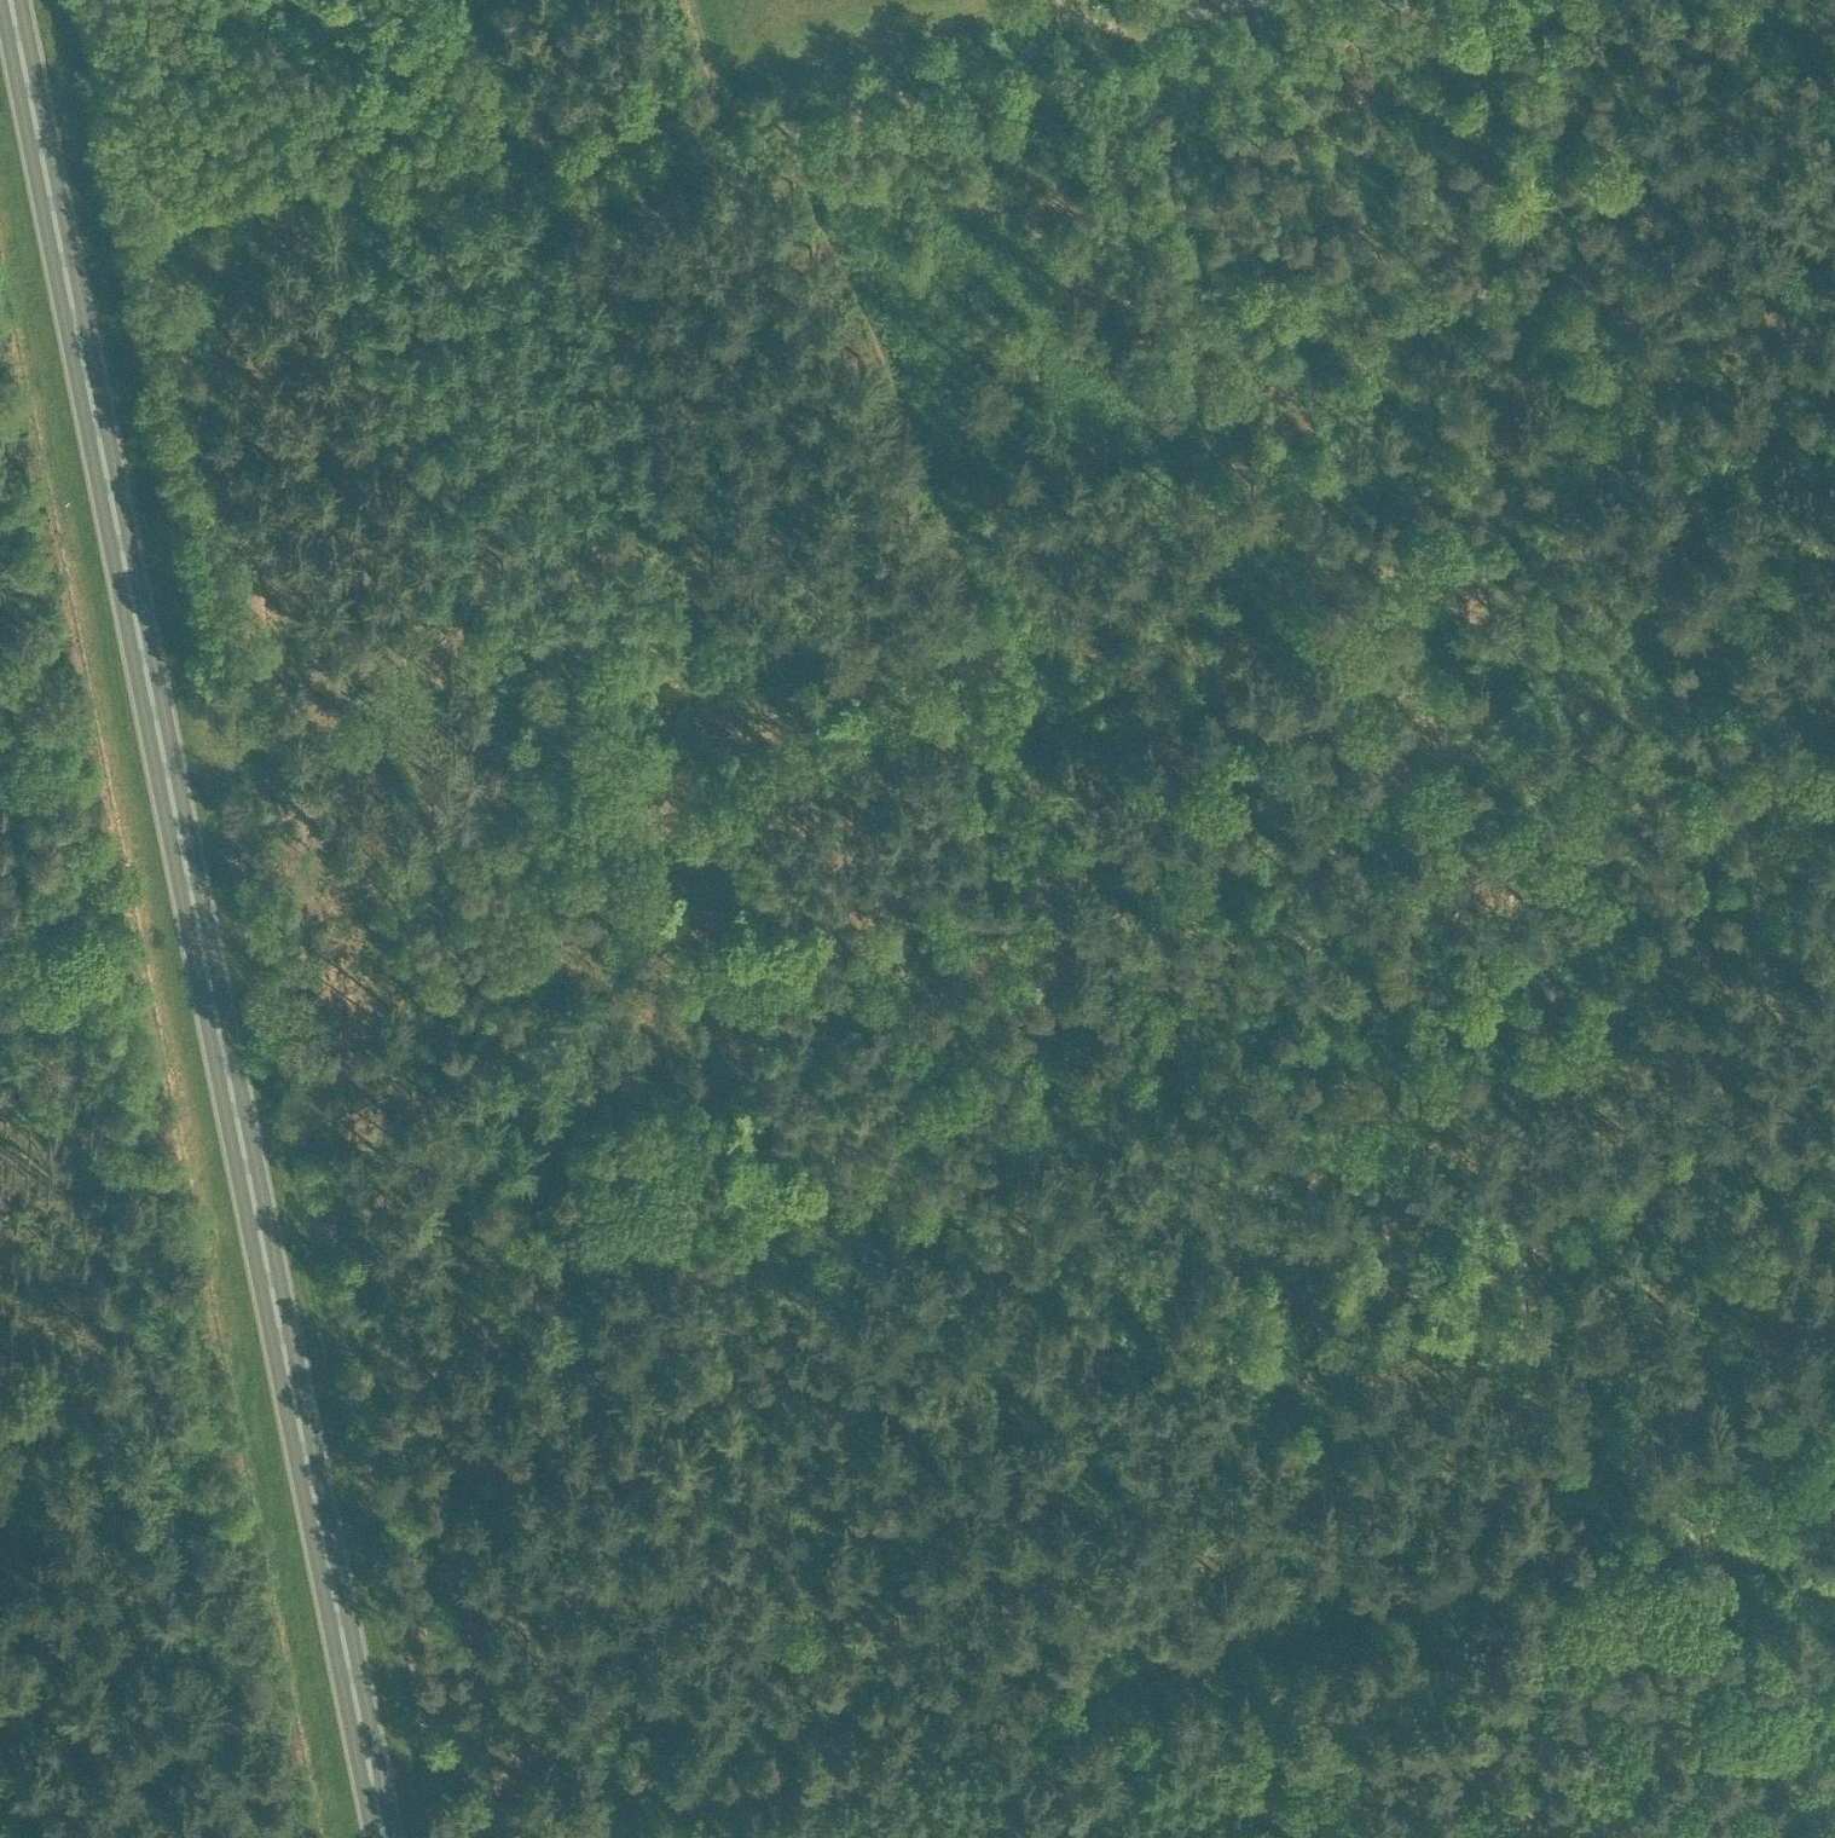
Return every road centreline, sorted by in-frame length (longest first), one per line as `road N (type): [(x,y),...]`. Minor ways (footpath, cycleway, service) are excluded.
road 1 (trunk): [(386,1837),(11,0)]
road 2 (unclassified): [(1102,33),(1243,0)]
road 3 (track): [(1049,1837),(1017,1712)]

